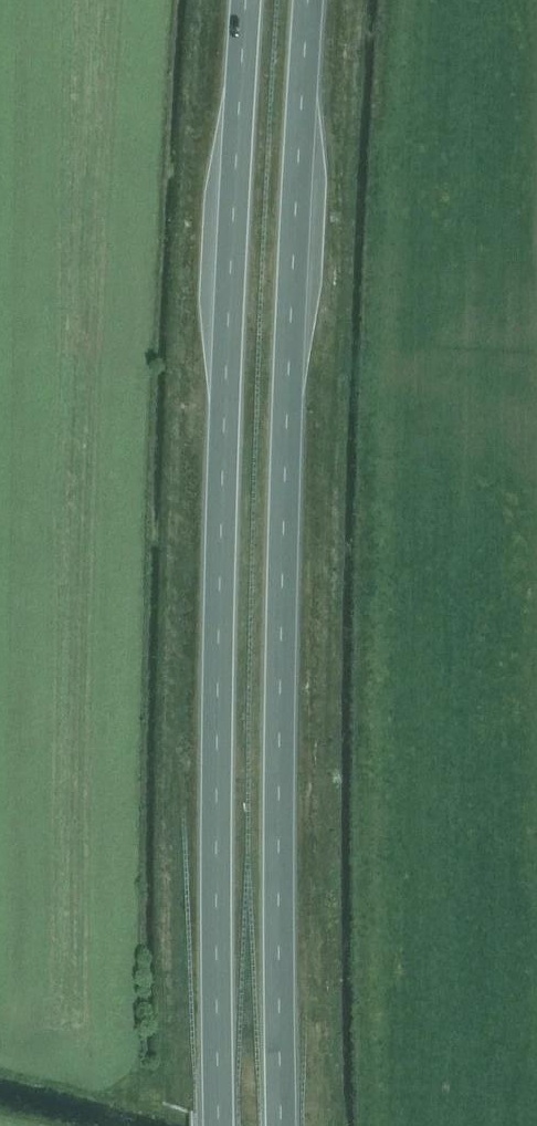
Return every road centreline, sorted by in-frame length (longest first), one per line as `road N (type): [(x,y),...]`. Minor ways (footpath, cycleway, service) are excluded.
road 1 (trunk): [(248,0),(218,641),(219,1125)]
road 2 (trunk): [(281,1125),(281,641),(308,0)]

